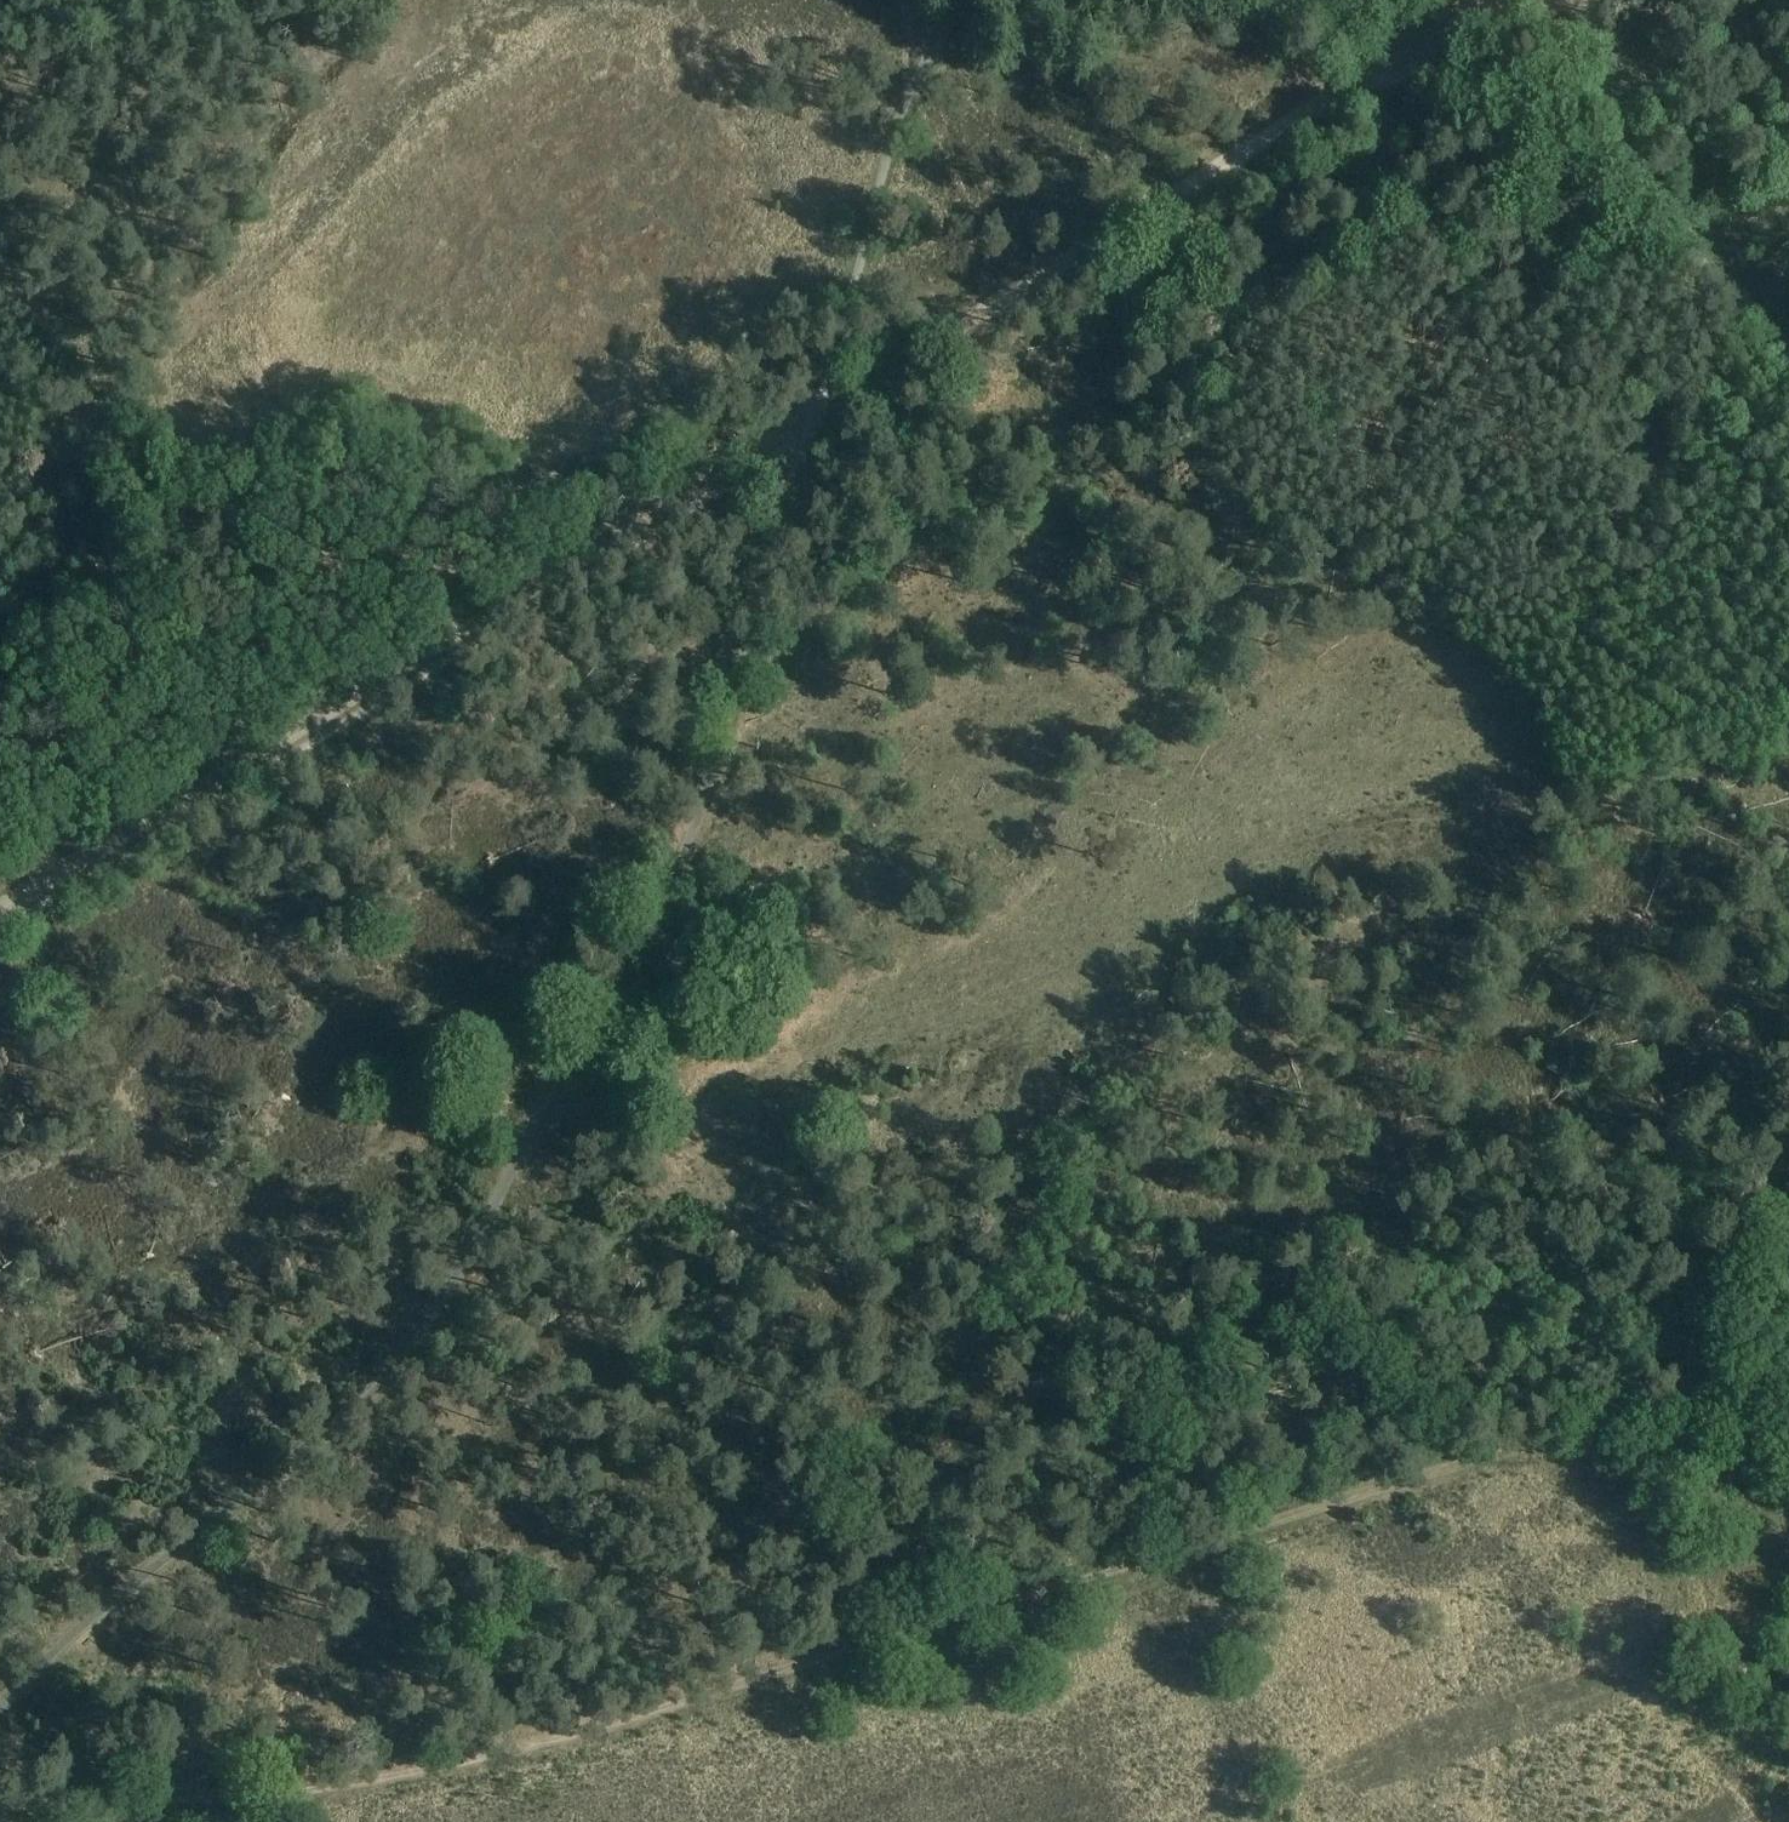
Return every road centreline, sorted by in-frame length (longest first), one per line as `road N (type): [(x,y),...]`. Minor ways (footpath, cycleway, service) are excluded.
road 1 (track): [(0,1802),(253,1792),(527,1747),(1788,1369)]
road 2 (track): [(0,910),(1501,0)]
road 3 (track): [(1582,0),(1651,190),(1709,269),(1788,348)]
road 4 (track): [(1493,1458),(1590,1467),(1732,1496),(1788,1544)]

